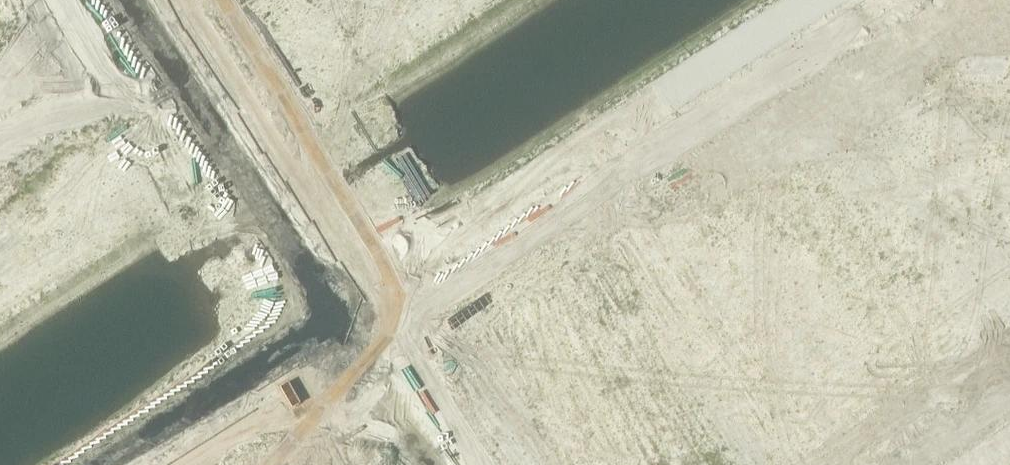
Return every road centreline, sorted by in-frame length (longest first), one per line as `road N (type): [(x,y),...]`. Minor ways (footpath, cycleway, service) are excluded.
road 1 (tertiary): [(497,203),(813,0)]
road 2 (unclassified): [(322,302),(127,0)]
road 3 (tertiary): [(335,323),(442,254),(497,203)]
road 4 (tertiary): [(497,203),(428,232),(322,302)]
road 5 (unclassified): [(427,464),(335,323)]
road 6 (tertiary): [(322,302),(211,377),(205,392)]
road 7 (tertiary): [(205,392),(221,392),(335,323)]
road 8 (tertiary): [(92,464),(205,392)]

